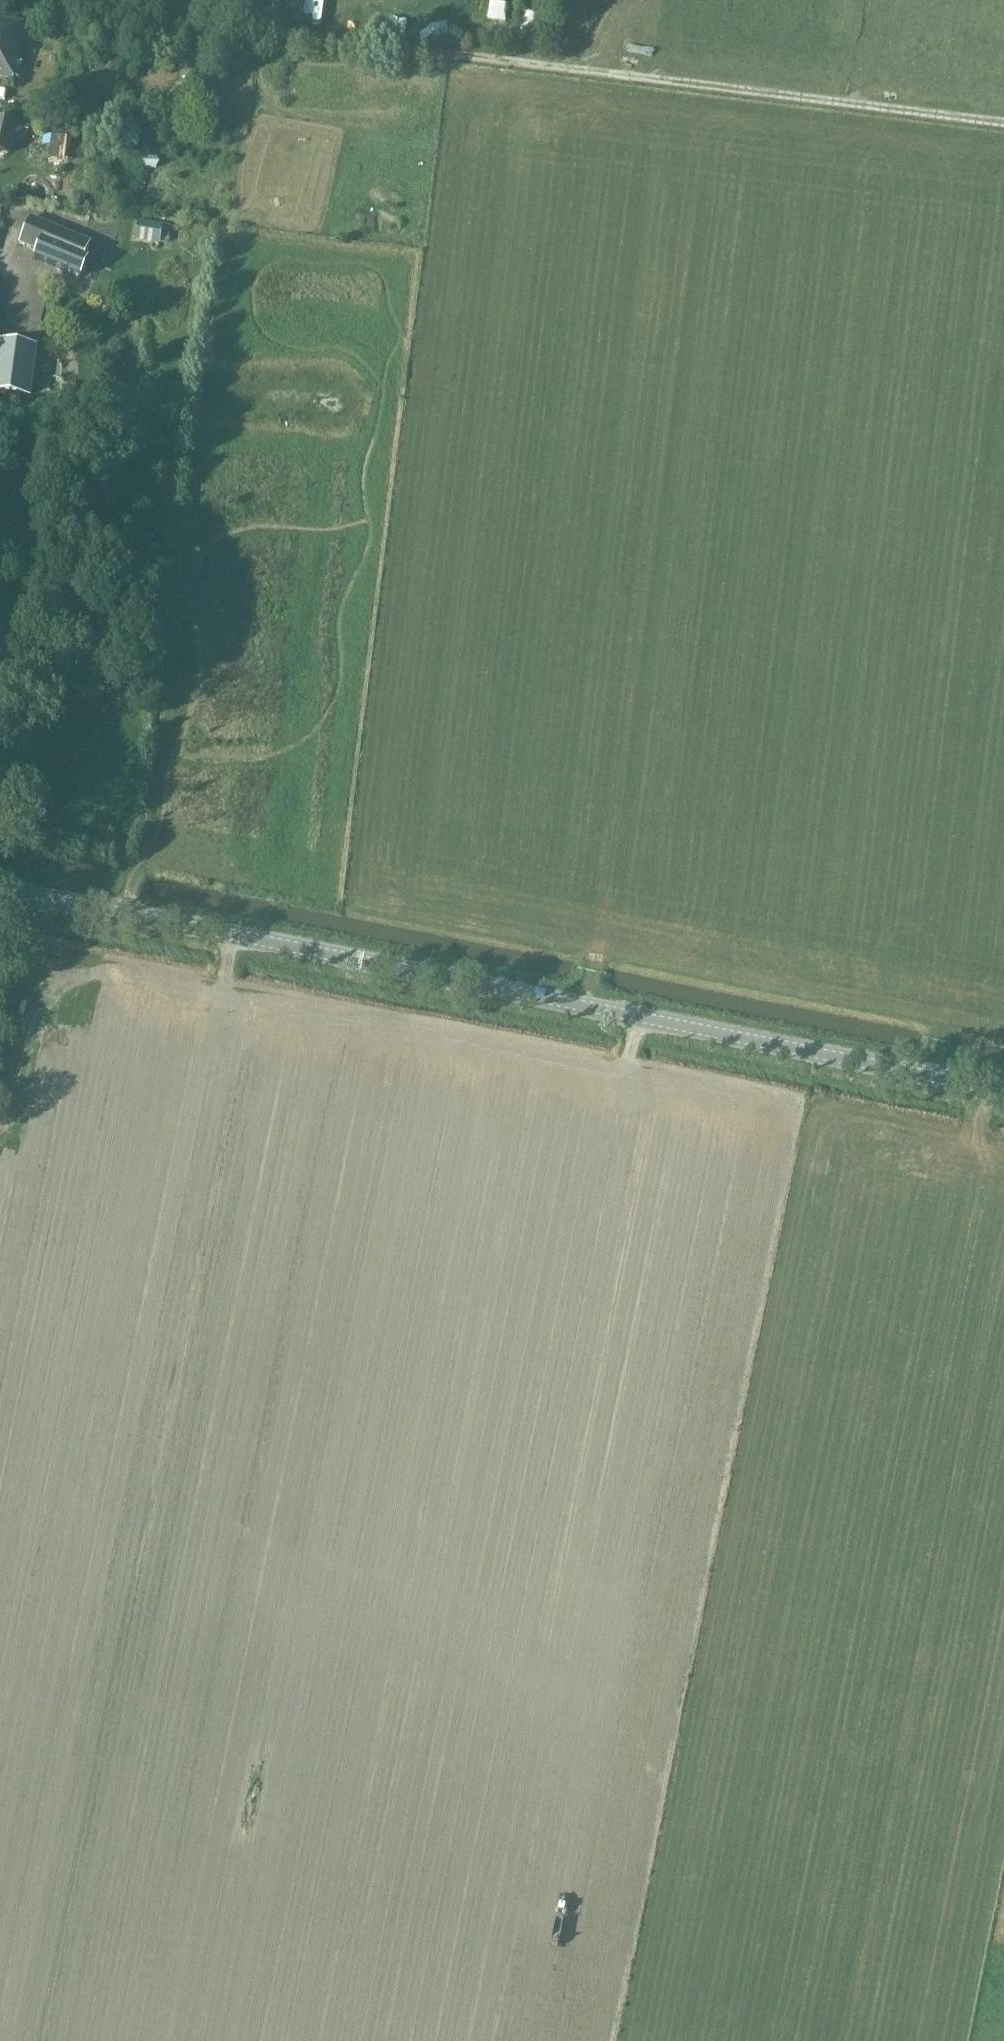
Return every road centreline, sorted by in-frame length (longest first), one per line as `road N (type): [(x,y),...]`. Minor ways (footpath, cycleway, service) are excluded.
road 1 (tertiary): [(1003,1093),(0,888)]
road 2 (track): [(1003,121),(269,33),(242,15),(240,0)]

